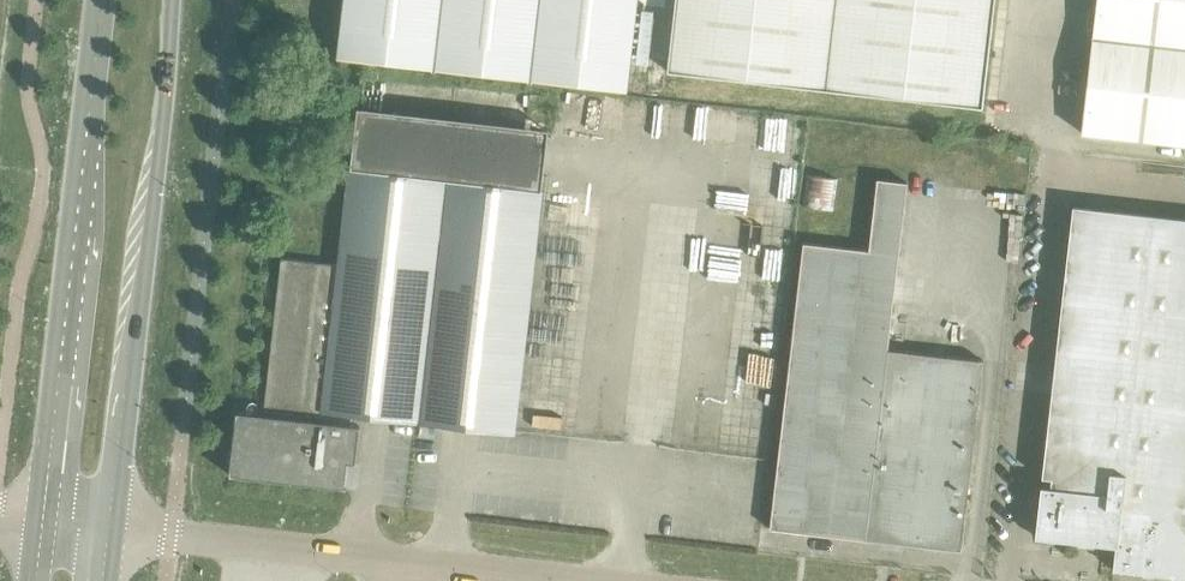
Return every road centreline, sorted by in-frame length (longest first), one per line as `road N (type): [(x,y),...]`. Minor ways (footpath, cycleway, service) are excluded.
road 1 (unclassified): [(650,580),(108,519)]
road 2 (secondary): [(108,519),(174,0)]
road 3 (secondary): [(106,0),(49,510)]

